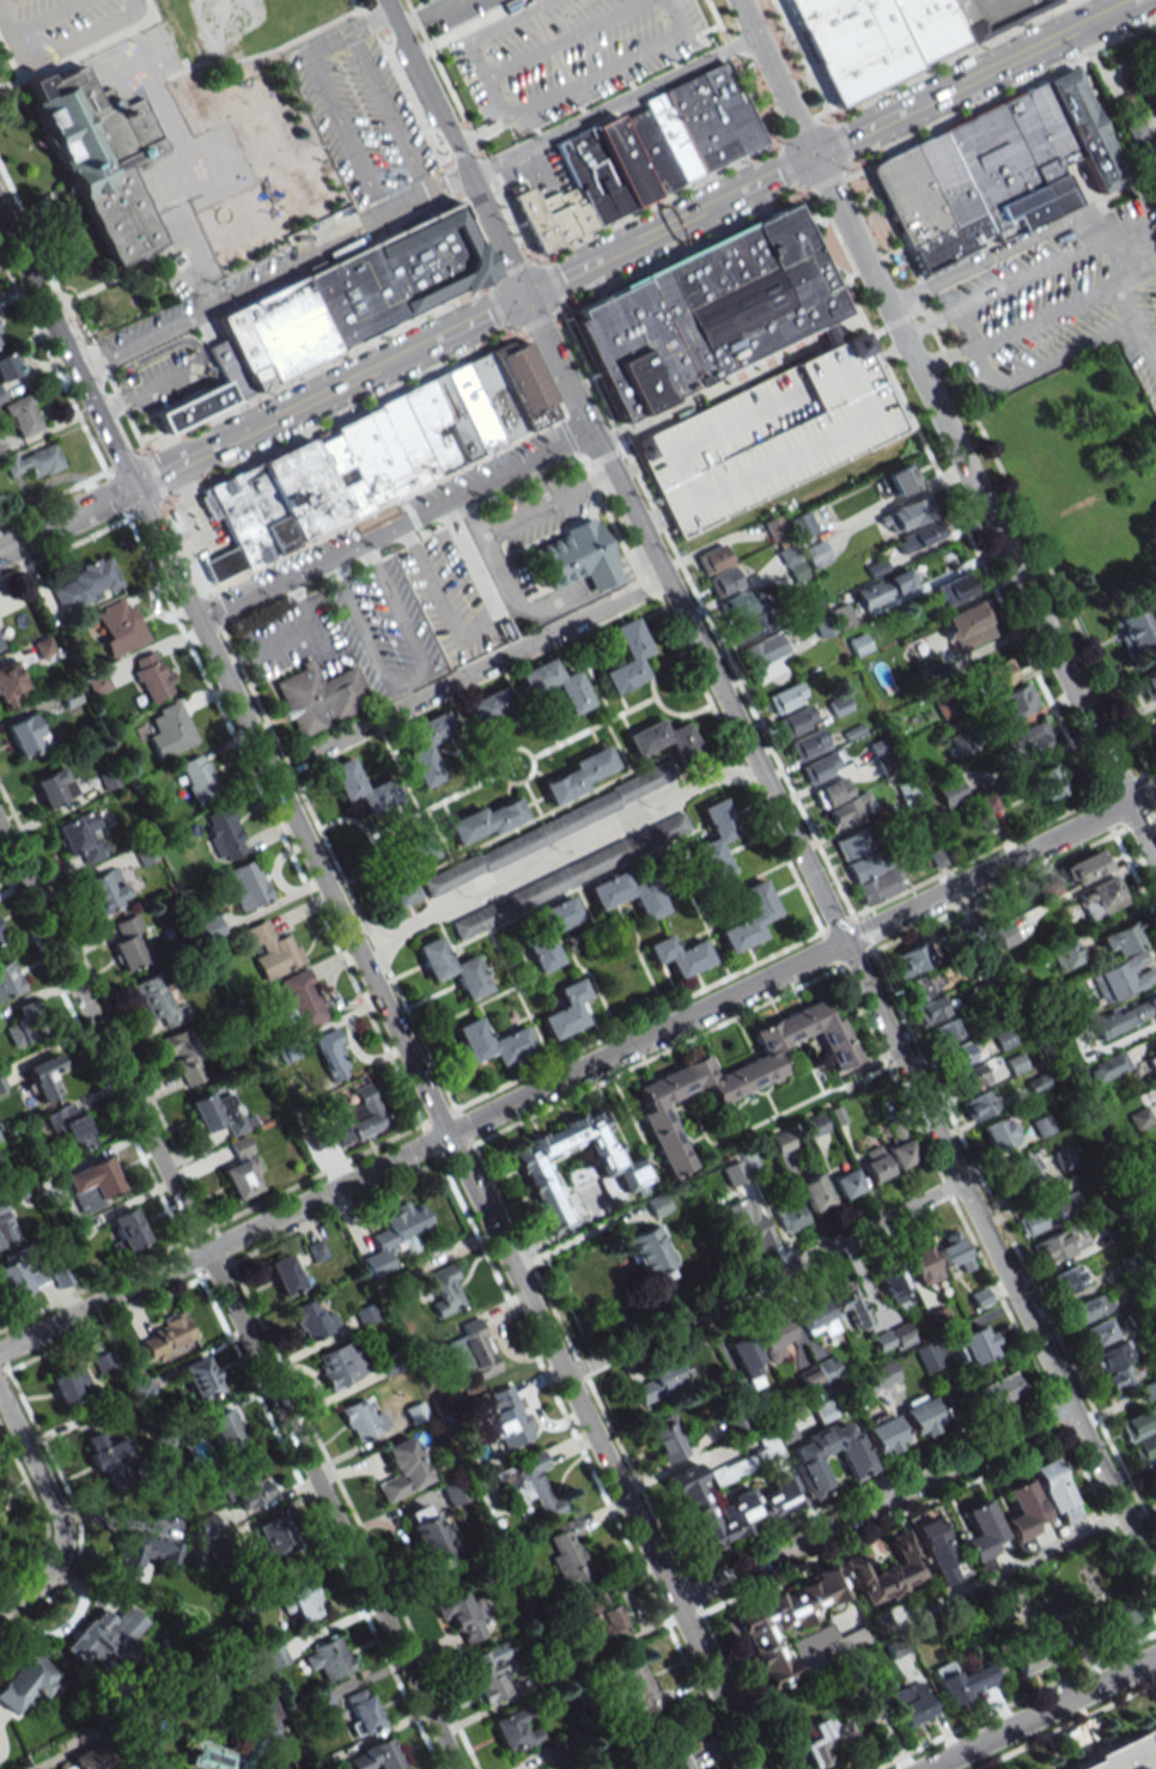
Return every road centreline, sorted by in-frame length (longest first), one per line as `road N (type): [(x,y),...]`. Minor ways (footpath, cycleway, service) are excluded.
road 1 (residential): [(1155,1584),(381,0)]
road 2 (tertiary): [(756,1768),(130,487)]
road 3 (residential): [(0,1352),(1155,790)]
road 4 (tertiary): [(130,487),(1134,0)]
road 5 (residential): [(456,1768),(0,830)]
road 6 (residential): [(1155,860),(738,0)]
road 7 (residential): [(960,1180),(565,1378)]
road 8 (residential): [(675,1603),(1071,1410)]
road 9 (residential): [(588,426),(287,578)]
road 10 (tertiary): [(130,487),(0,215)]
road 11 (residential): [(926,1768),(1155,1656)]
road 12 (residential): [(0,1605),(44,1580),(61,1532),(0,1394)]
road 13 (tertiary): [(0,551),(130,487)]

